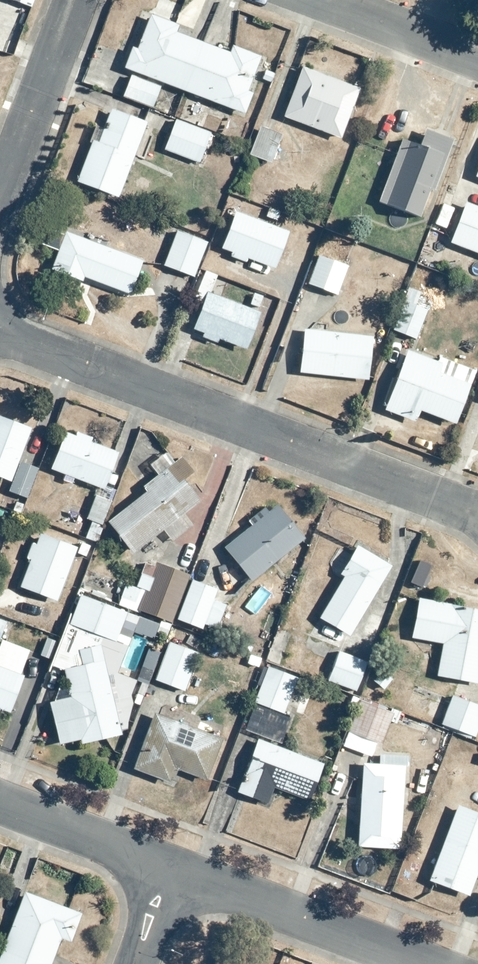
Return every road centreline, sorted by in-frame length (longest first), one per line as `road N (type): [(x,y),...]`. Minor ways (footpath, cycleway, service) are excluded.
road 1 (residential): [(477,512),(0,333)]
road 2 (residential): [(424,963),(172,868)]
road 3 (residential): [(0,193),(74,0)]
road 4 (residential): [(172,868),(0,801)]
road 5 (residential): [(312,0),(477,61)]

